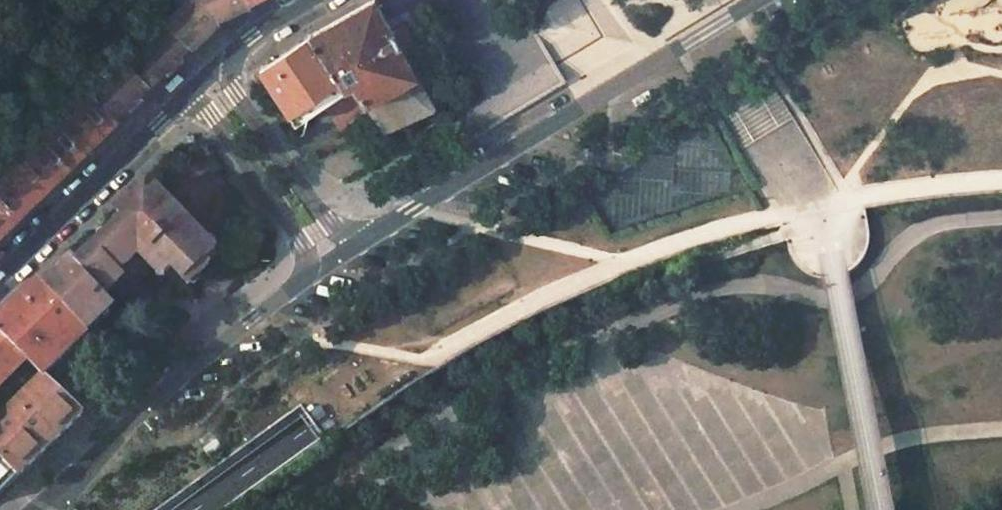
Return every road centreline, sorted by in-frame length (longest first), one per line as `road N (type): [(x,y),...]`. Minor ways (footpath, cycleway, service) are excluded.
road 1 (trunk): [(0,4),(383,51),(1001,103)]
road 2 (trunk): [(196,509),(469,314),(573,259),(785,178),(1001,155)]
road 3 (trunk): [(1001,52),(487,0)]
road 4 (secondary): [(376,232),(758,0)]
road 5 (secondary): [(36,509),(181,375),(296,286)]
road 6 (secondary): [(181,101),(0,275)]
road 7 (residential): [(233,53),(234,92),(327,222),(354,234),(376,232)]
road 8 (residential): [(296,286),(307,265),(303,239),(211,114),(181,101)]

